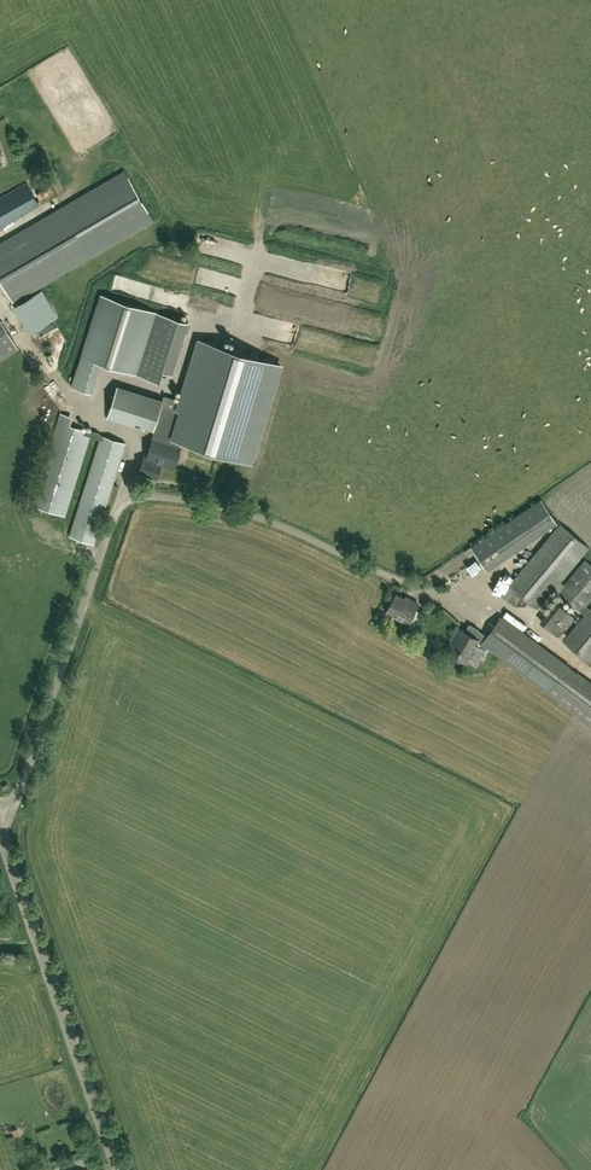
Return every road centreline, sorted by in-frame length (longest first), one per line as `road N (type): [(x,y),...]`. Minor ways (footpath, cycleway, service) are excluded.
road 1 (unclassified): [(117,1169),(0,839)]

